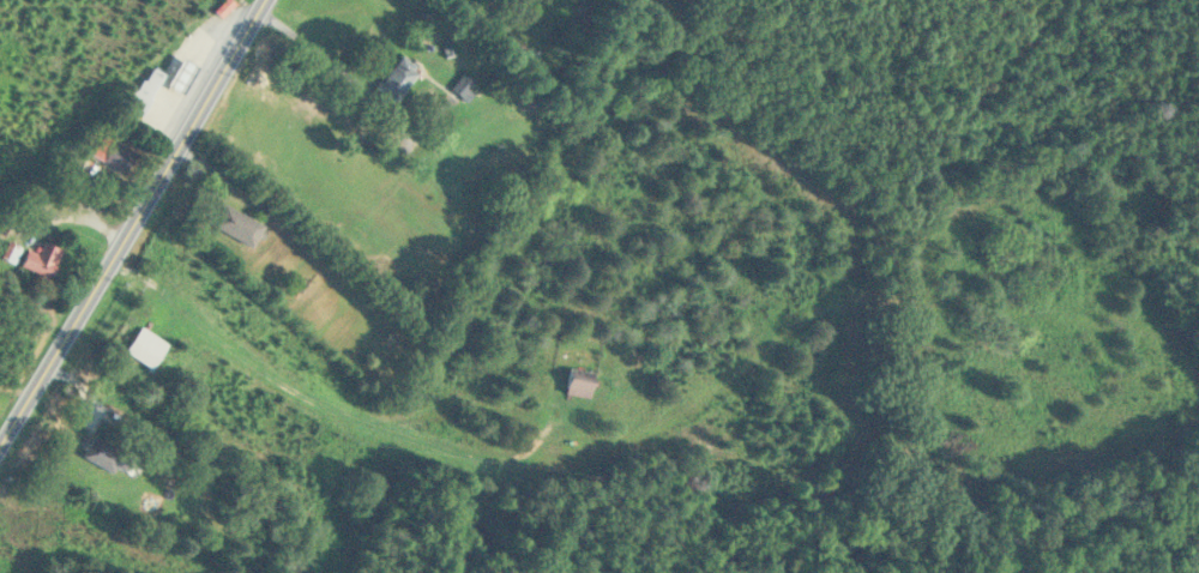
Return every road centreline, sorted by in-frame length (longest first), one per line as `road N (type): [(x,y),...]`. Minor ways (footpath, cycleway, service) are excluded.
road 1 (primary): [(0,443),(264,0)]

